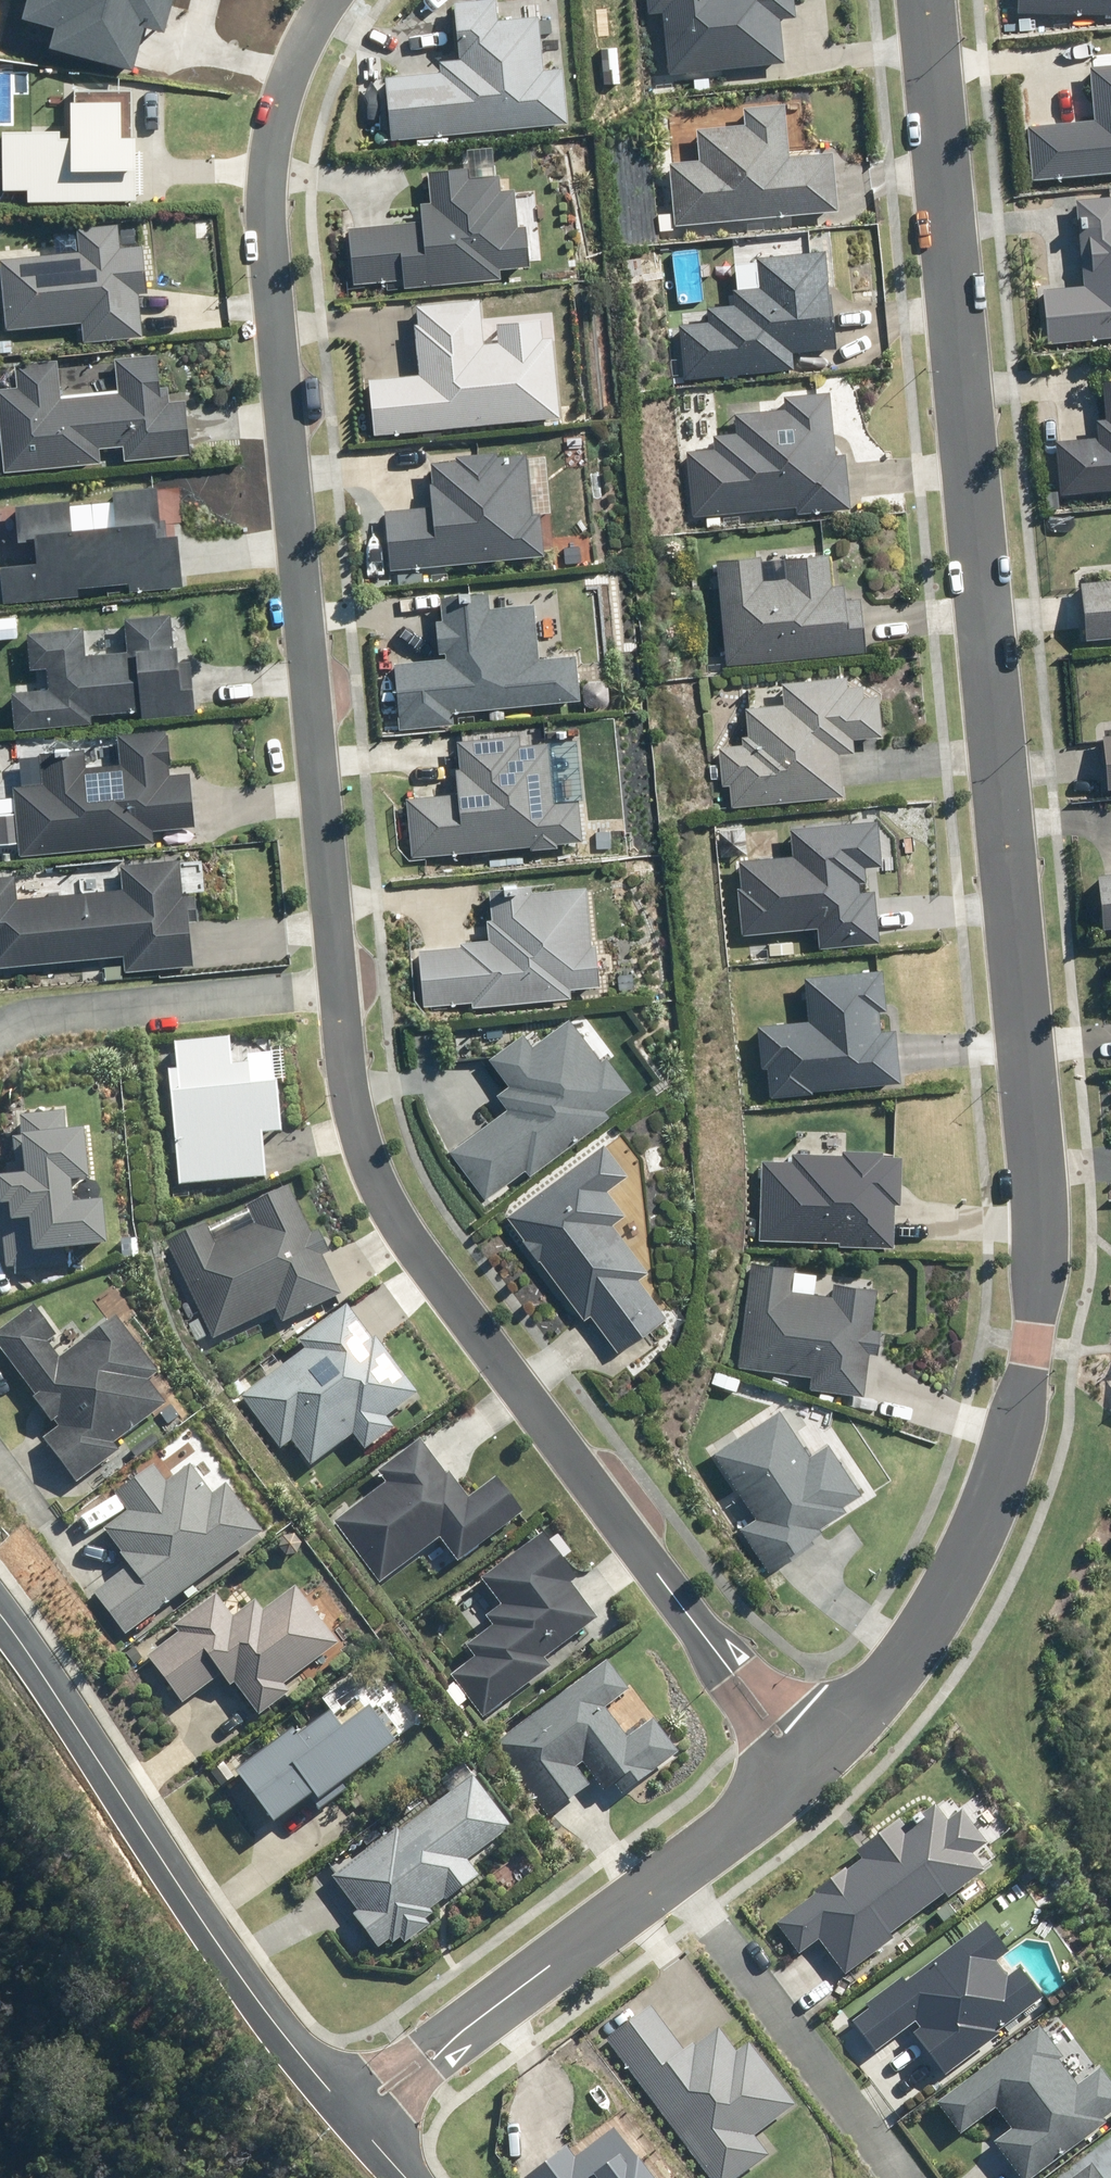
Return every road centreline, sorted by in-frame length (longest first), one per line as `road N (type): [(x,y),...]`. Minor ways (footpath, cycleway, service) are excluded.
road 1 (residential): [(800,1758),(400,1217),(365,1147),(349,1085),(268,231),(275,128),(307,39),(335,0)]
road 2 (residential): [(800,1758),(874,1696),(941,1606),(1017,1424),(1033,1345),(1037,1157),(924,0)]
road 3 (residential): [(0,1617),(224,1953),(347,2112)]
road 4 (residential): [(347,2112),(800,1758)]

